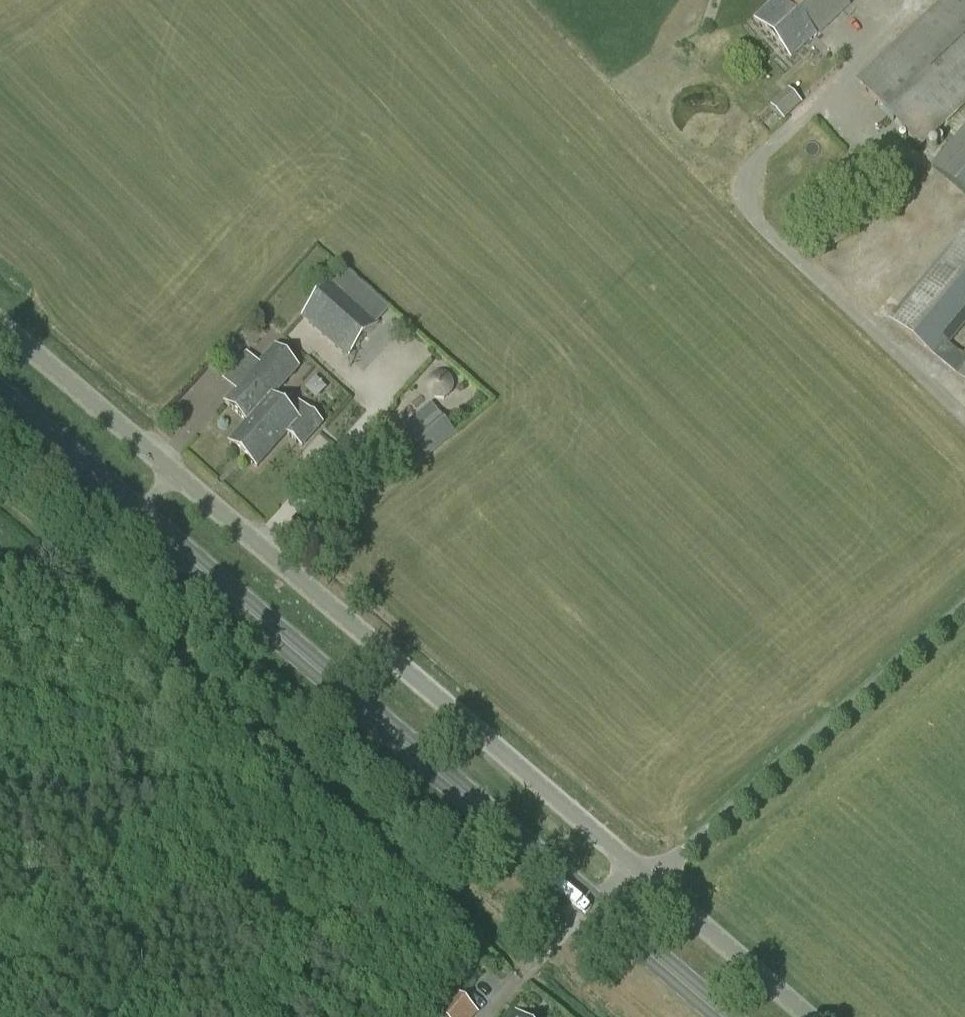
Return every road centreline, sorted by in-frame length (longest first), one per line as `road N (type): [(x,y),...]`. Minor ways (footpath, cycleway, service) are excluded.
road 1 (unclassified): [(630,861),(0,325)]
road 2 (primary): [(594,901),(0,396)]
road 3 (unclassified): [(654,880),(964,603)]
road 4 (track): [(0,602),(77,574),(176,482)]
road 5 (unclassified): [(805,1016),(654,880)]
road 6 (primary): [(730,1016),(594,901)]

